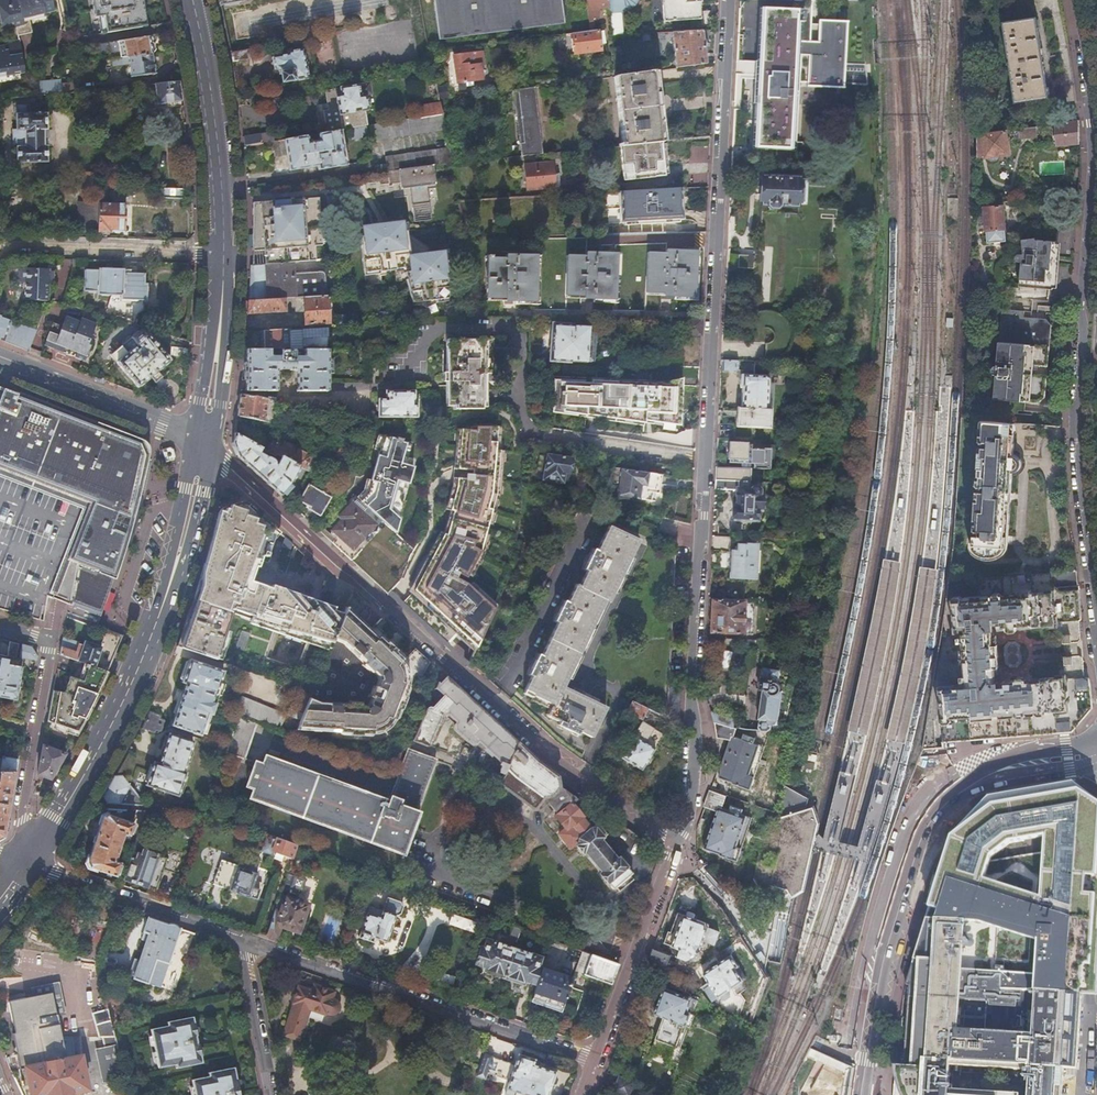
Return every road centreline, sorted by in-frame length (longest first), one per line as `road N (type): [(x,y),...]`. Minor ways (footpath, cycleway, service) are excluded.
road 1 (residential): [(724,0),(690,687),(695,763),(674,846)]
road 2 (residential): [(674,846),(549,757),(202,441)]
road 3 (secondary): [(1073,0),(1094,124),(1078,402),(1096,602)]
road 4 (primary): [(19,870),(72,804),(150,641),(202,441)]
road 5 (residential): [(234,939),(594,1061)]
road 6 (primary): [(220,253),(220,167),(191,0)]
road 7 (residential): [(48,642),(19,870)]
road 8 (residential): [(674,846),(594,1061)]
road 9 (primary): [(893,924),(909,863),(940,799),(1026,764)]
road 10 (residential): [(19,870),(234,939)]
road 11 (residential): [(220,253),(15,244),(0,252)]
road 12 (residential): [(202,441),(0,363)]
road 13 (primary): [(202,441),(217,349),(220,253)]
road 14 (primary): [(893,924),(861,1094)]
road 15 (residential): [(234,939),(246,957),(274,1094)]

